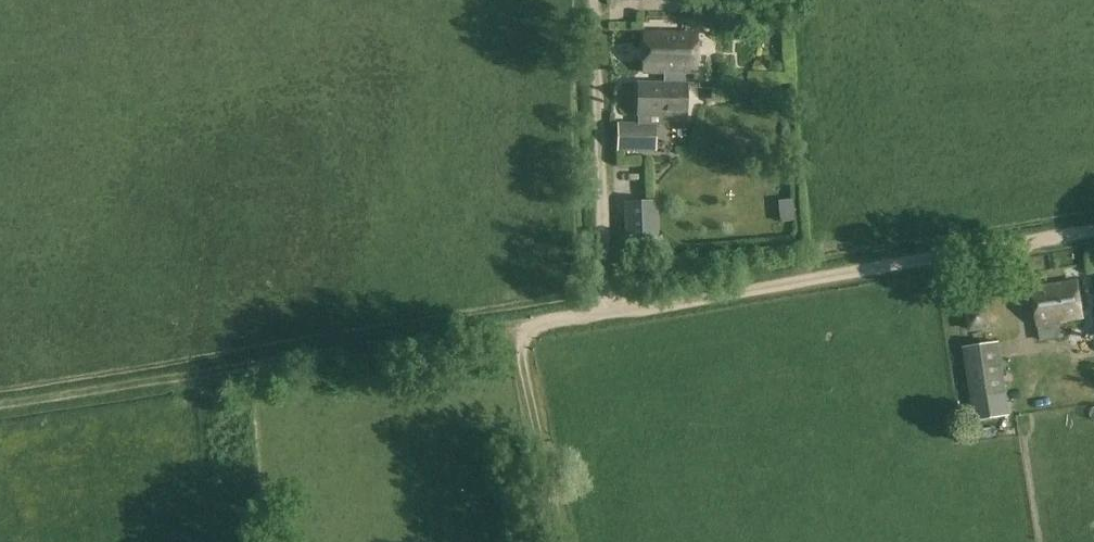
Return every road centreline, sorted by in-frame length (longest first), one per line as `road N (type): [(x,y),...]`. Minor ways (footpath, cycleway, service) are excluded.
road 1 (unclassified): [(1093,232),(514,331)]
road 2 (track): [(0,408),(514,331)]
road 3 (track): [(610,313),(597,0)]
road 4 (track): [(563,541),(514,331)]

